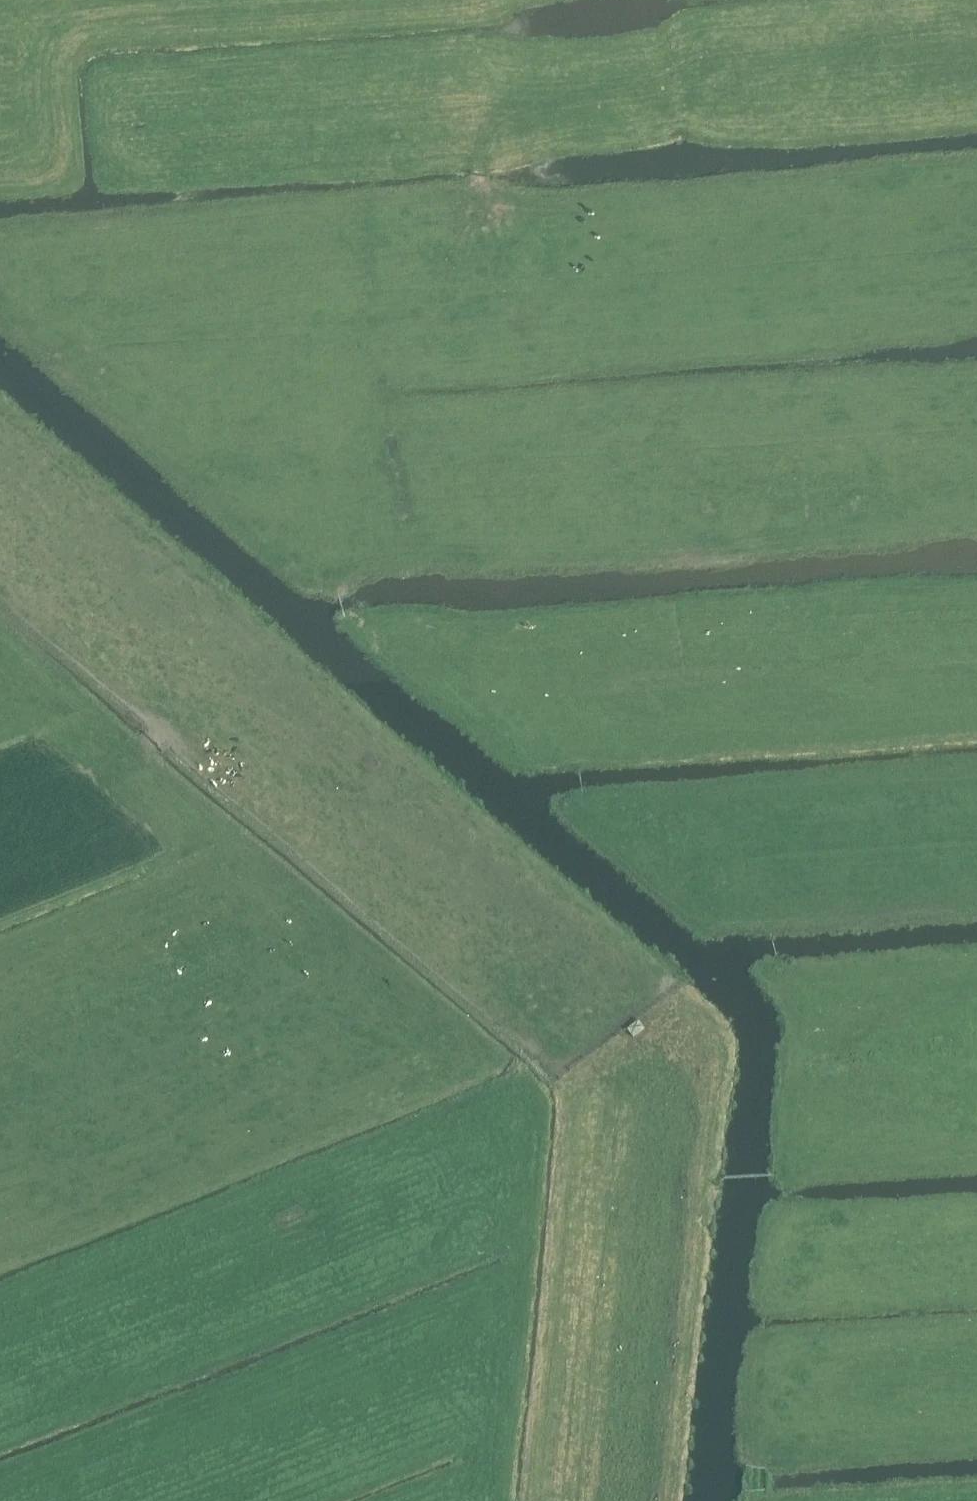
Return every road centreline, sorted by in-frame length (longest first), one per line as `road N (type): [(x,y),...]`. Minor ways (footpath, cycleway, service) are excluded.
road 1 (track): [(876,0),(862,38),(806,71),(491,135),(479,196),(484,256)]

